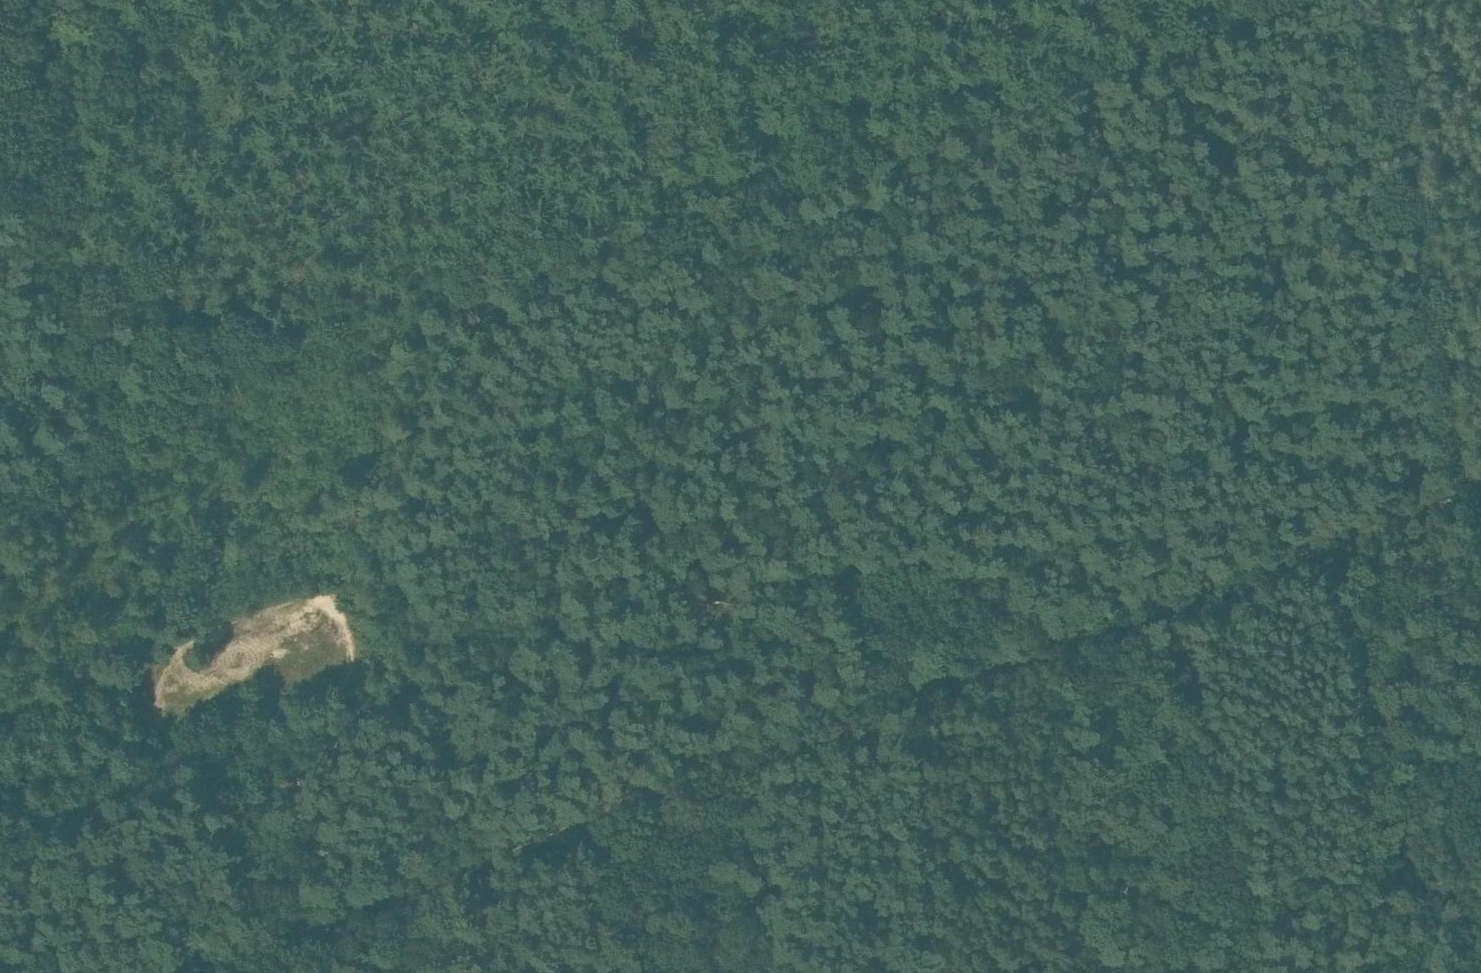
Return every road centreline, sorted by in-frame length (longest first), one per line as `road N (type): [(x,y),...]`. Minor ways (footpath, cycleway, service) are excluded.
road 1 (track): [(158,972),(1480,489)]

